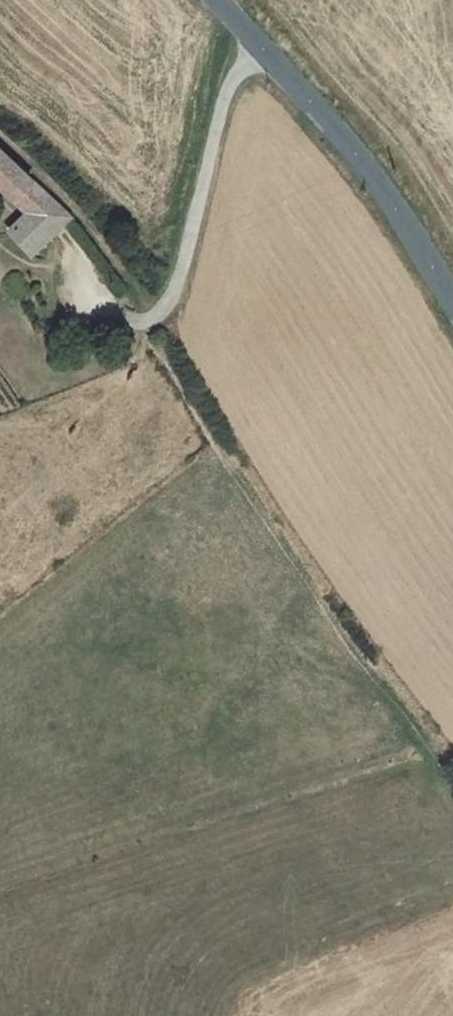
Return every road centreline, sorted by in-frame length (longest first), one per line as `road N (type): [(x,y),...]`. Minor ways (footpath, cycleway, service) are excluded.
road 1 (track): [(452,781),(328,608),(146,324)]
road 2 (tertiary): [(218,0),(358,156),(452,300)]

